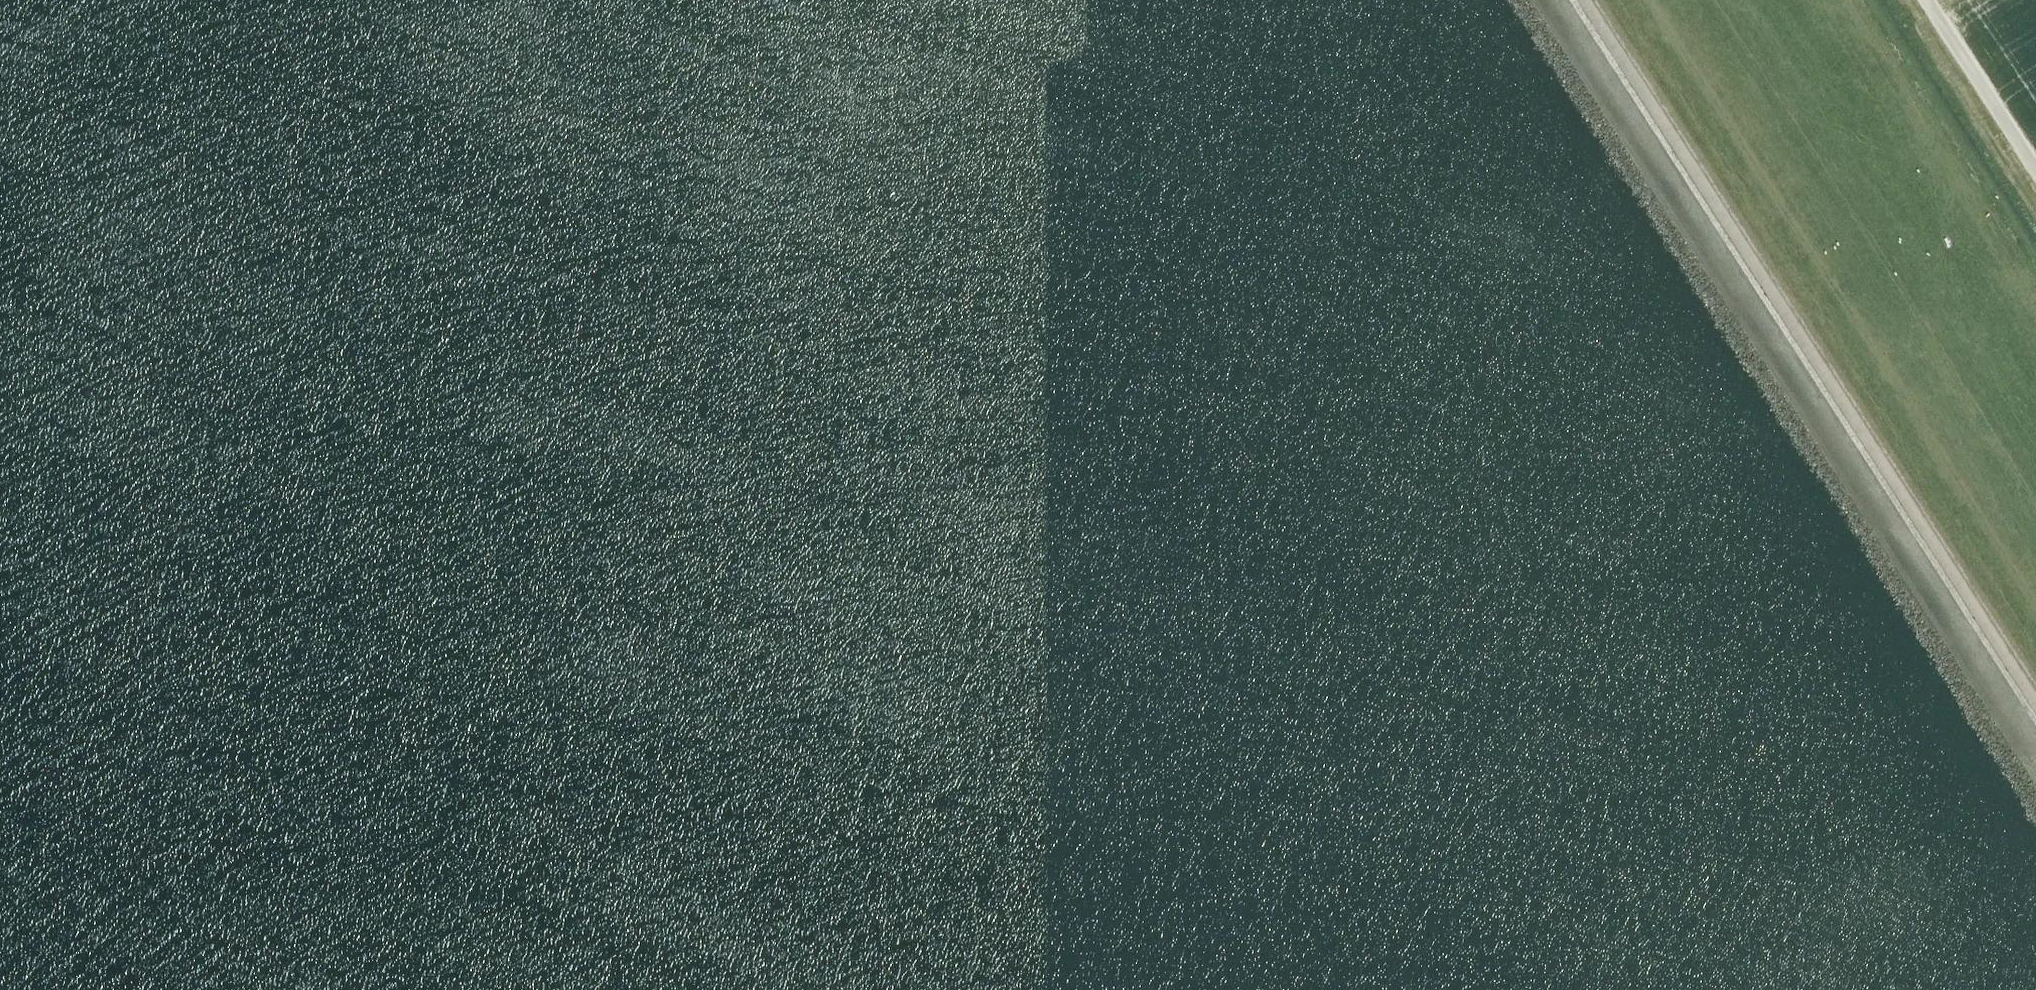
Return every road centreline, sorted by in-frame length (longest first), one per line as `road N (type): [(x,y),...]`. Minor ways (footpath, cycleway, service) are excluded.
road 1 (unclassified): [(1584,0),(2035,704)]

